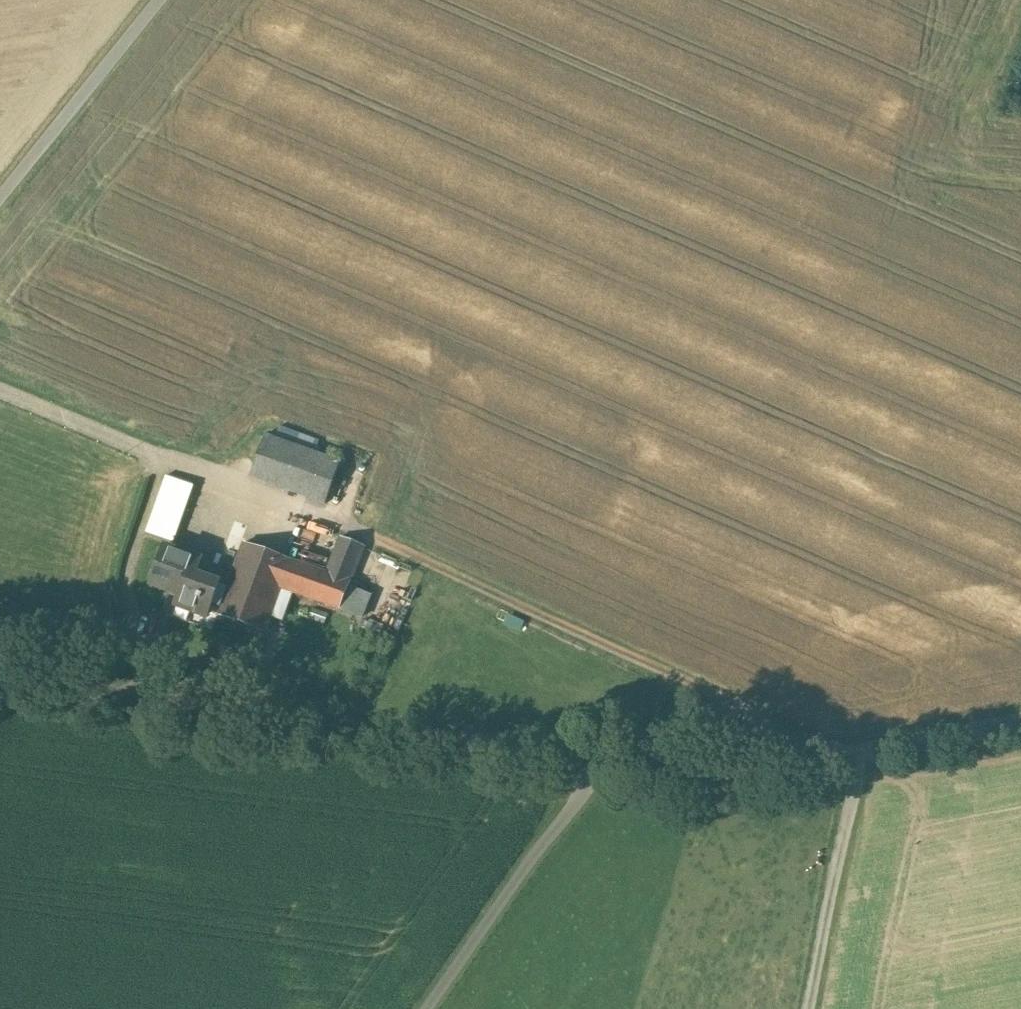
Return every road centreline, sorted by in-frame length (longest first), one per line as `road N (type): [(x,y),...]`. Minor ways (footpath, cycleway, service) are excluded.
road 1 (residential): [(0,677),(727,771),(1020,712)]
road 2 (track): [(832,751),(366,533)]
road 3 (unclassified): [(164,0),(0,206)]

